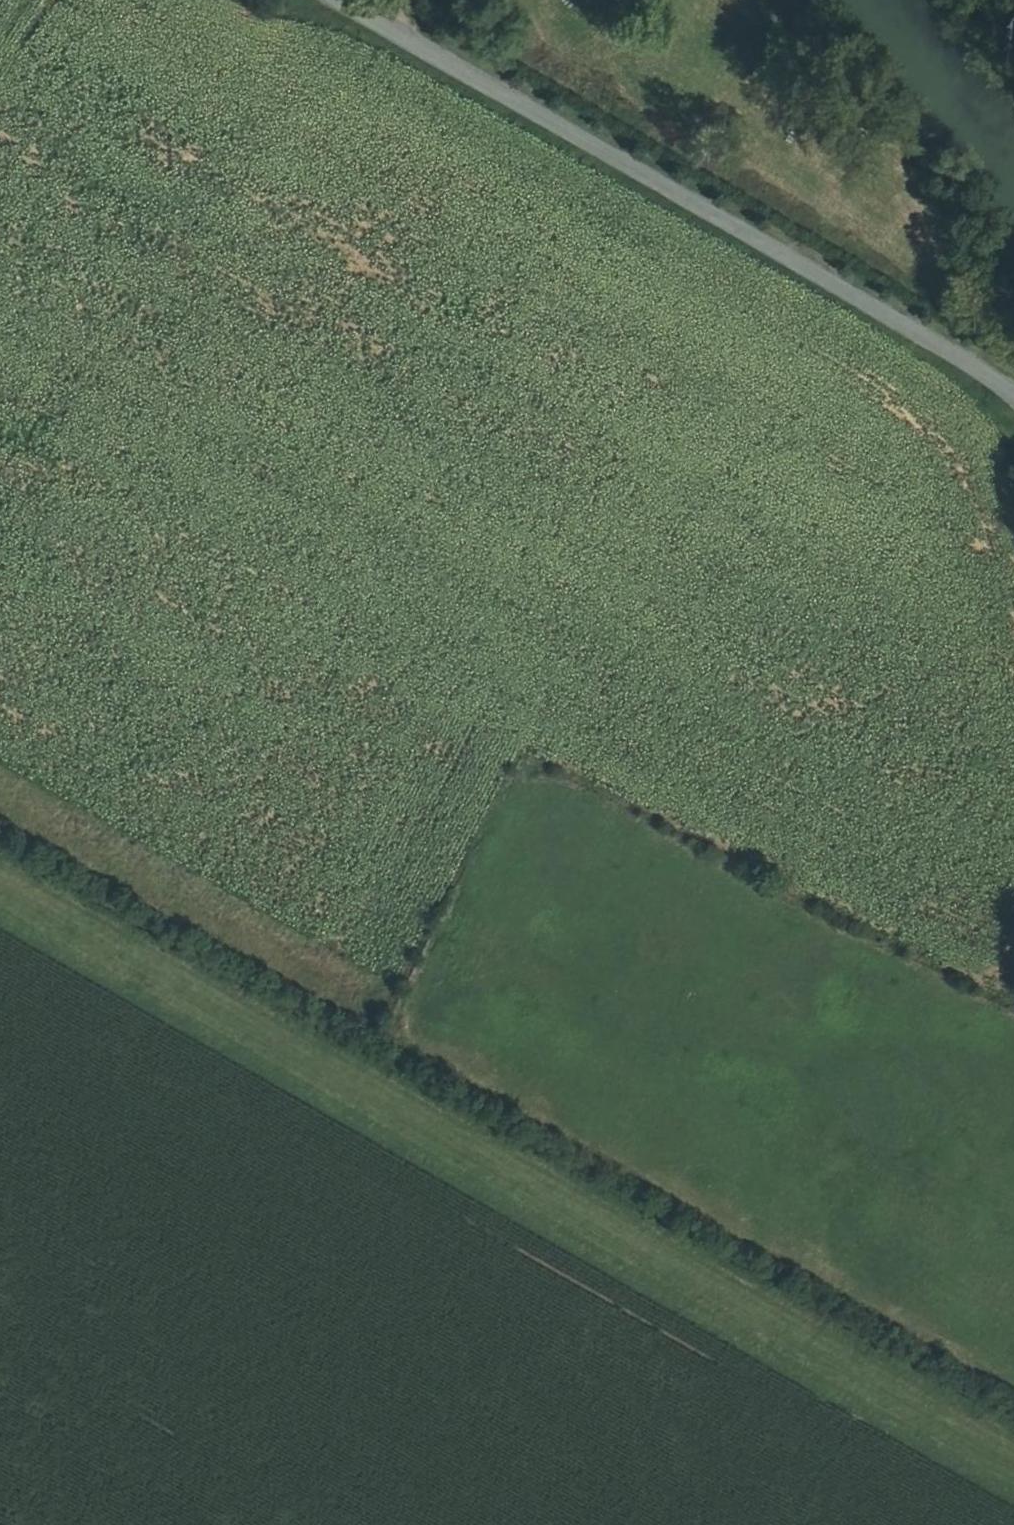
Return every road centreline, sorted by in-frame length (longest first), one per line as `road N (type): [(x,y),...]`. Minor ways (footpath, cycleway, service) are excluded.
road 1 (unclassified): [(1013,399),(990,376),(335,0)]

